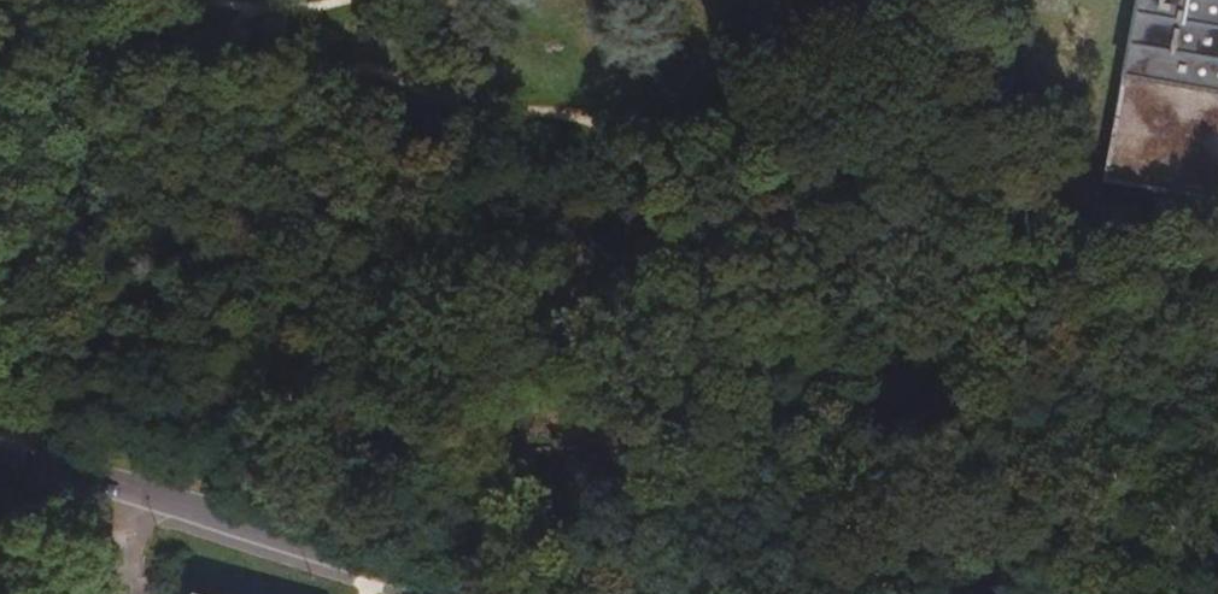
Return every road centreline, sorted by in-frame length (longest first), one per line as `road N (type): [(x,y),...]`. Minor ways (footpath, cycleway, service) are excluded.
road 1 (unclassified): [(0,462),(489,593)]

